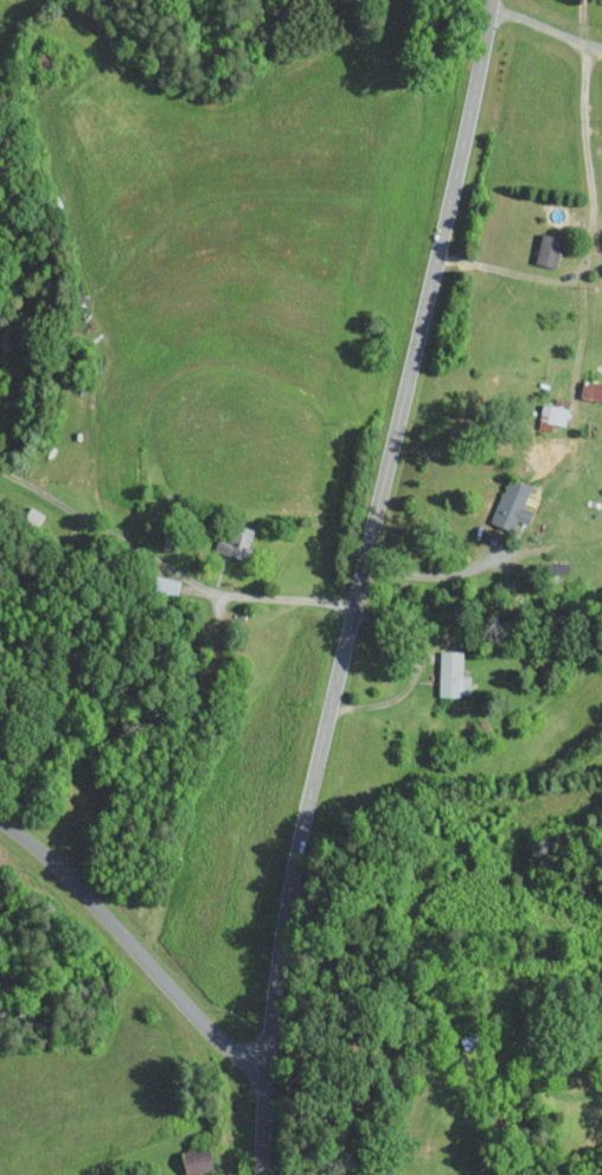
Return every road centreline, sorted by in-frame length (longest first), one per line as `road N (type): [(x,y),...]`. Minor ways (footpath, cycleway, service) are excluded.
road 1 (residential): [(263,1174),(267,1068),(292,885),(491,0)]
road 2 (residential): [(267,1068),(162,986),(72,887),(0,824)]

